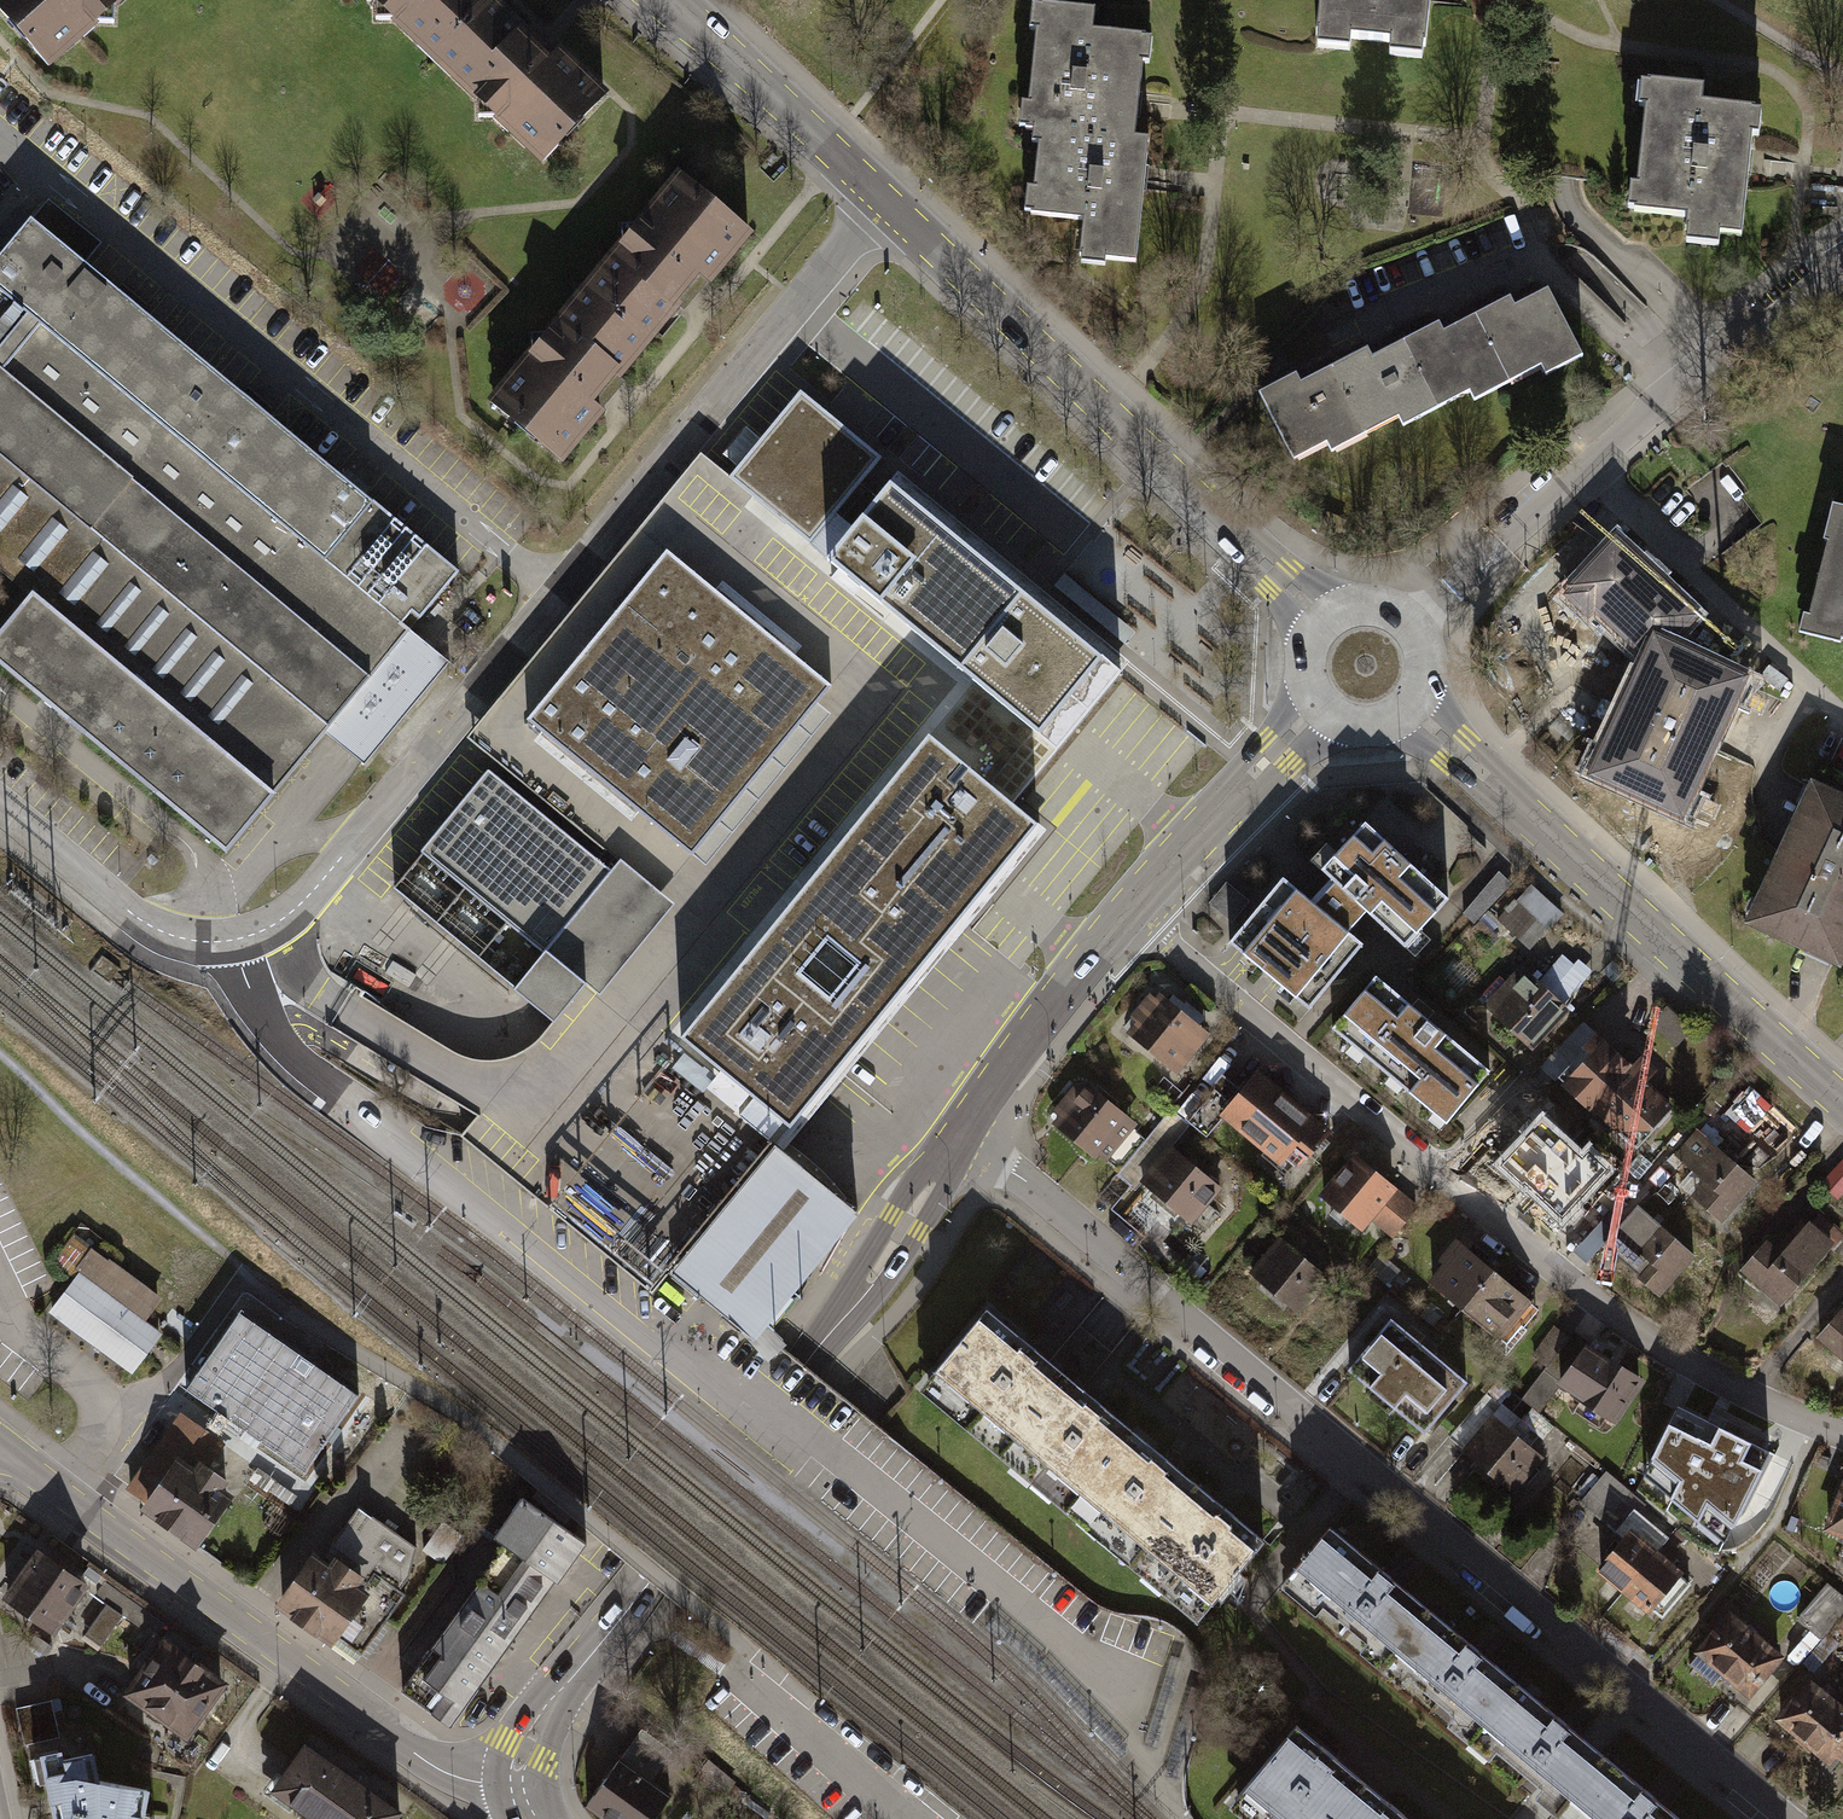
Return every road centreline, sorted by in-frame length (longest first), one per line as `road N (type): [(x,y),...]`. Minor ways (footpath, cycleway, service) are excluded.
road 1 (residential): [(1783,1818),(960,1134)]
road 2 (residential): [(224,943),(274,926),(313,890),(881,200)]
road 3 (residential): [(1126,912),(1623,1326),(1842,1433)]
road 4 (residential): [(960,1134),(651,1580),(535,1726),(518,1786)]
road 5 (residential): [(0,1452),(433,1766),(475,1782),(518,1786)]
road 6 (residential): [(881,200),(1326,622)]
road 7 (residential): [(224,943),(251,1012),(287,1056),(657,1348)]
road 8 (residential): [(1413,706),(1842,1103)]
road 9 (residential): [(1842,711),(1584,469)]
road 10 (residential): [(1842,255),(1584,469)]
road 11 (residential): [(674,0),(881,200)]
road 12 (residential): [(1321,705),(1126,912)]
road 13 (residential): [(1126,912),(960,1134)]
road 14 (residential): [(0,806),(146,924),(224,943)]
road 15 (residential): [(1584,469),(1412,626)]

